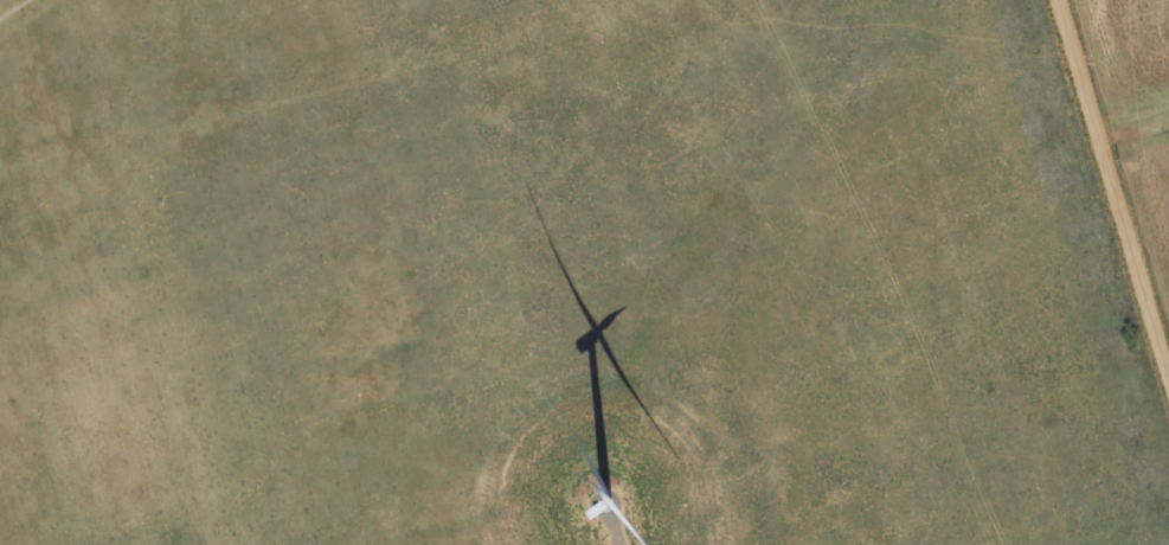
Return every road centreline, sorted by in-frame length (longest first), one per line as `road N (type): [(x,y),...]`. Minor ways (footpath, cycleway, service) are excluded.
road 1 (residential): [(1168,370),(1060,0)]

